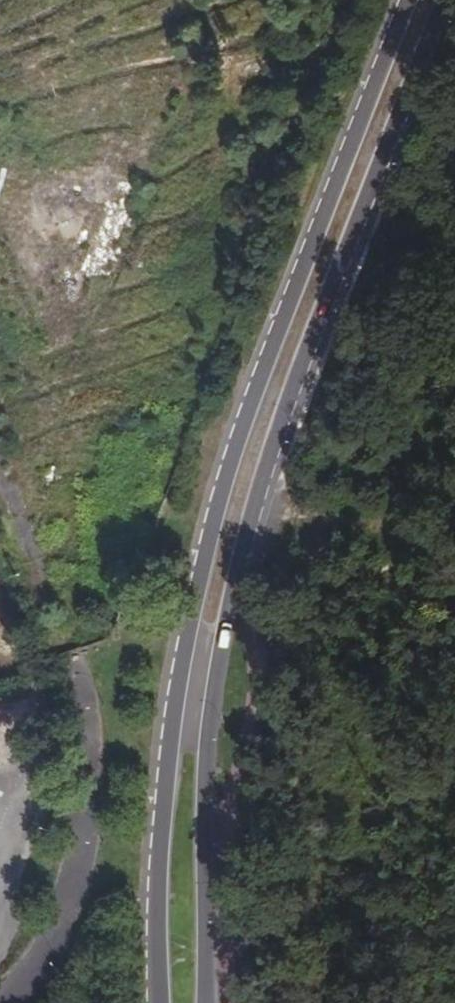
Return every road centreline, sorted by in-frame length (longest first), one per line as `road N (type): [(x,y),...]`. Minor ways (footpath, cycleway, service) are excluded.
road 1 (secondary): [(202,1002),(200,742),(239,538),(441,0)]
road 2 (secondary): [(404,0),(205,530),(167,740),(153,881),(155,1002)]
road 3 (track): [(454,500),(249,634)]

